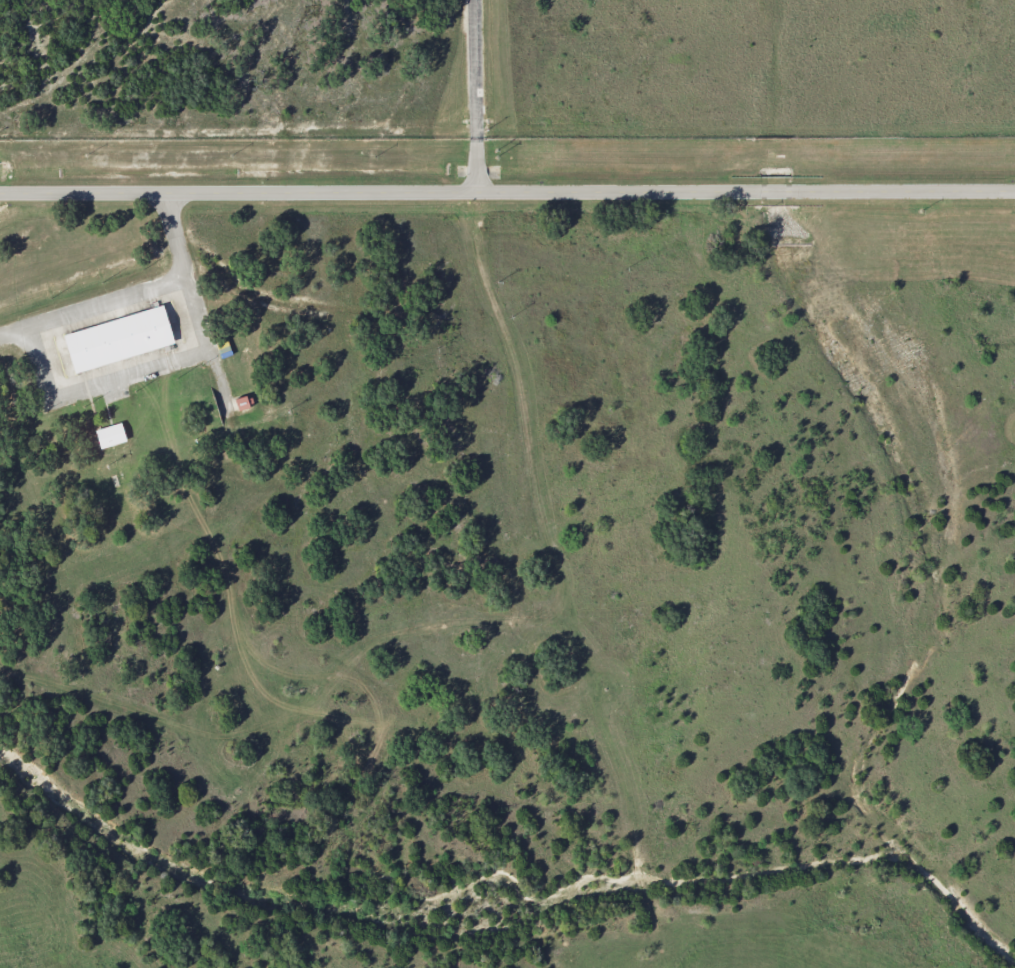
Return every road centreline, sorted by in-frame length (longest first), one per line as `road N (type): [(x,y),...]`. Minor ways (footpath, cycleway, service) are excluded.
road 1 (residential): [(1014,191),(0,193)]

